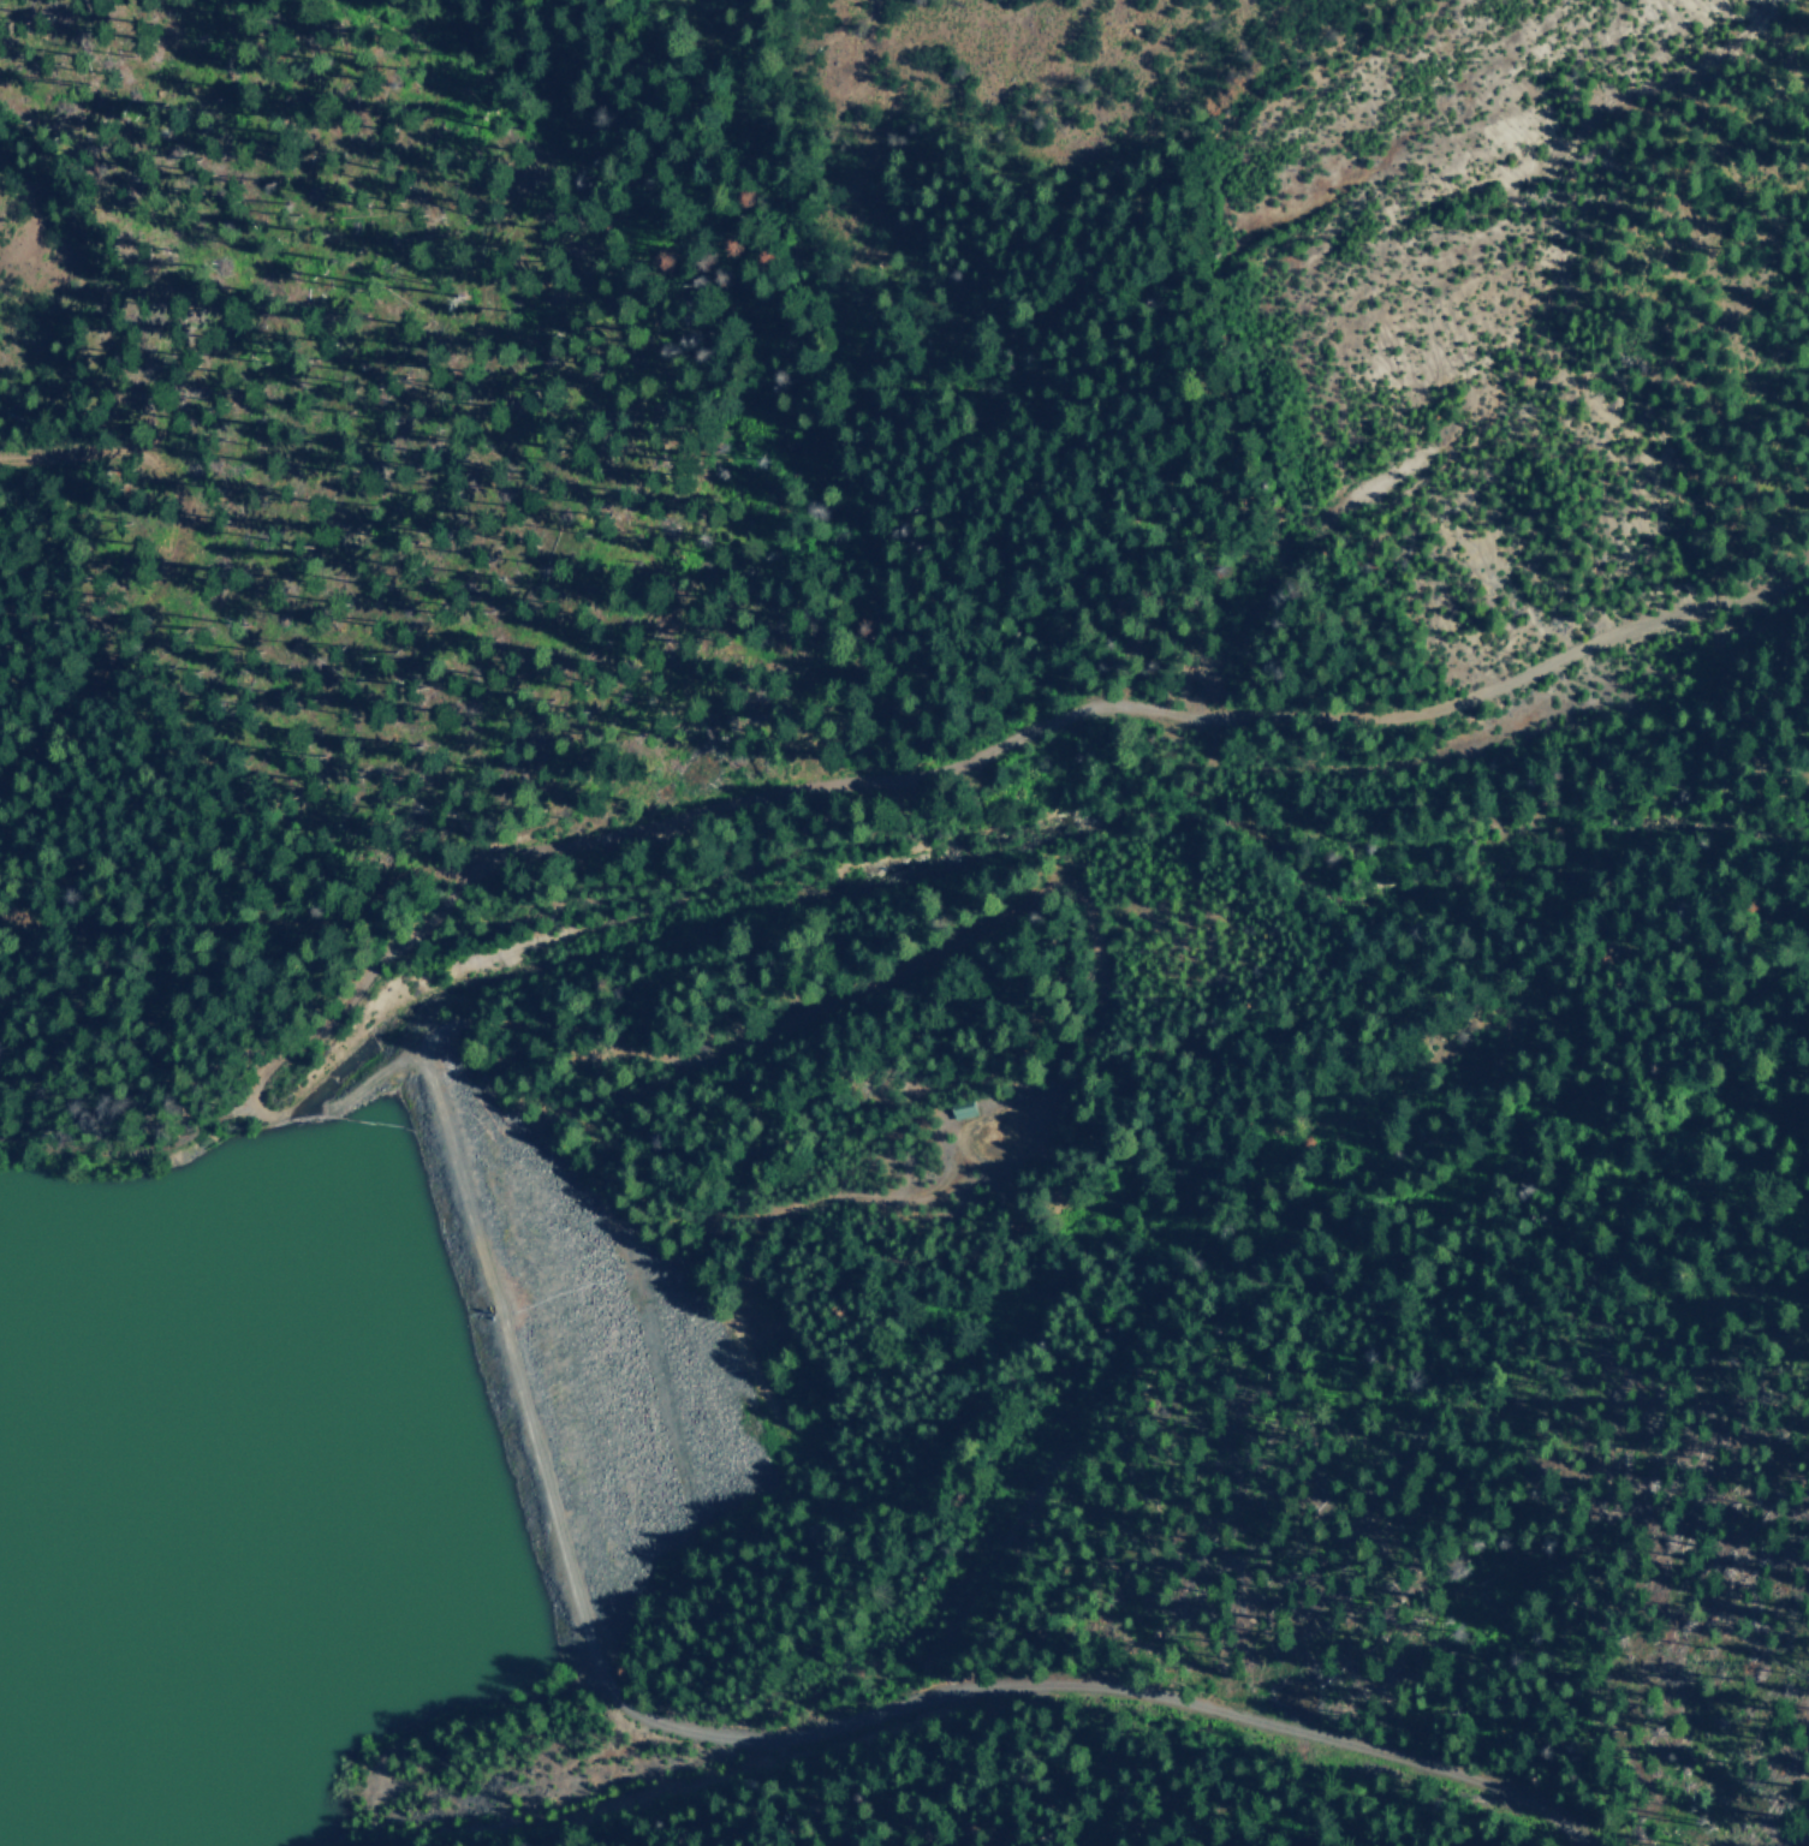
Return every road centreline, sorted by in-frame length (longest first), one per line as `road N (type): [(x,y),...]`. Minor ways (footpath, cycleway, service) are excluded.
road 1 (track): [(1808,575),(1682,611),(1426,716),(1082,714),(935,775),(703,804),(490,857),(251,1077),(252,1103),(319,1104),(382,1061),(418,1060),(442,1029),(517,1019),(645,1052),(733,1052),(844,1002)]
road 2 (track): [(418,1060),(549,1537),(606,1683),(638,1715),(746,1739),(799,1734),(929,1696),(1022,1684),(1108,1687),(1262,1719),(1445,1770),(1531,1804),(1588,1845)]
road 3 (track): [(0,761),(145,607),(196,499),(145,446),(0,452)]
road 4 (track): [(438,907),(0,925)]
road 5 (track): [(252,1103),(155,1147),(0,1132)]

